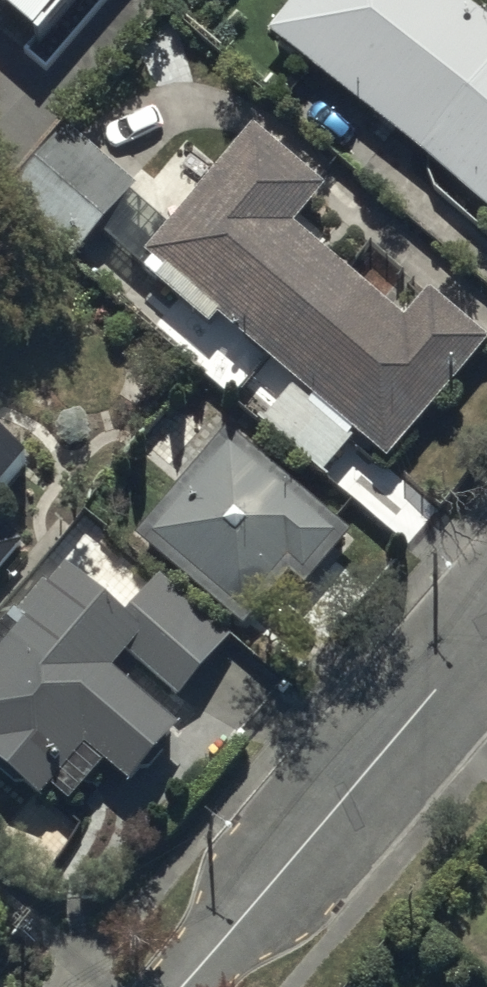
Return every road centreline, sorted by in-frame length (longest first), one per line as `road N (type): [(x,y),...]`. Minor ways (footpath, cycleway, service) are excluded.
road 1 (residential): [(182,986),(486,631)]

